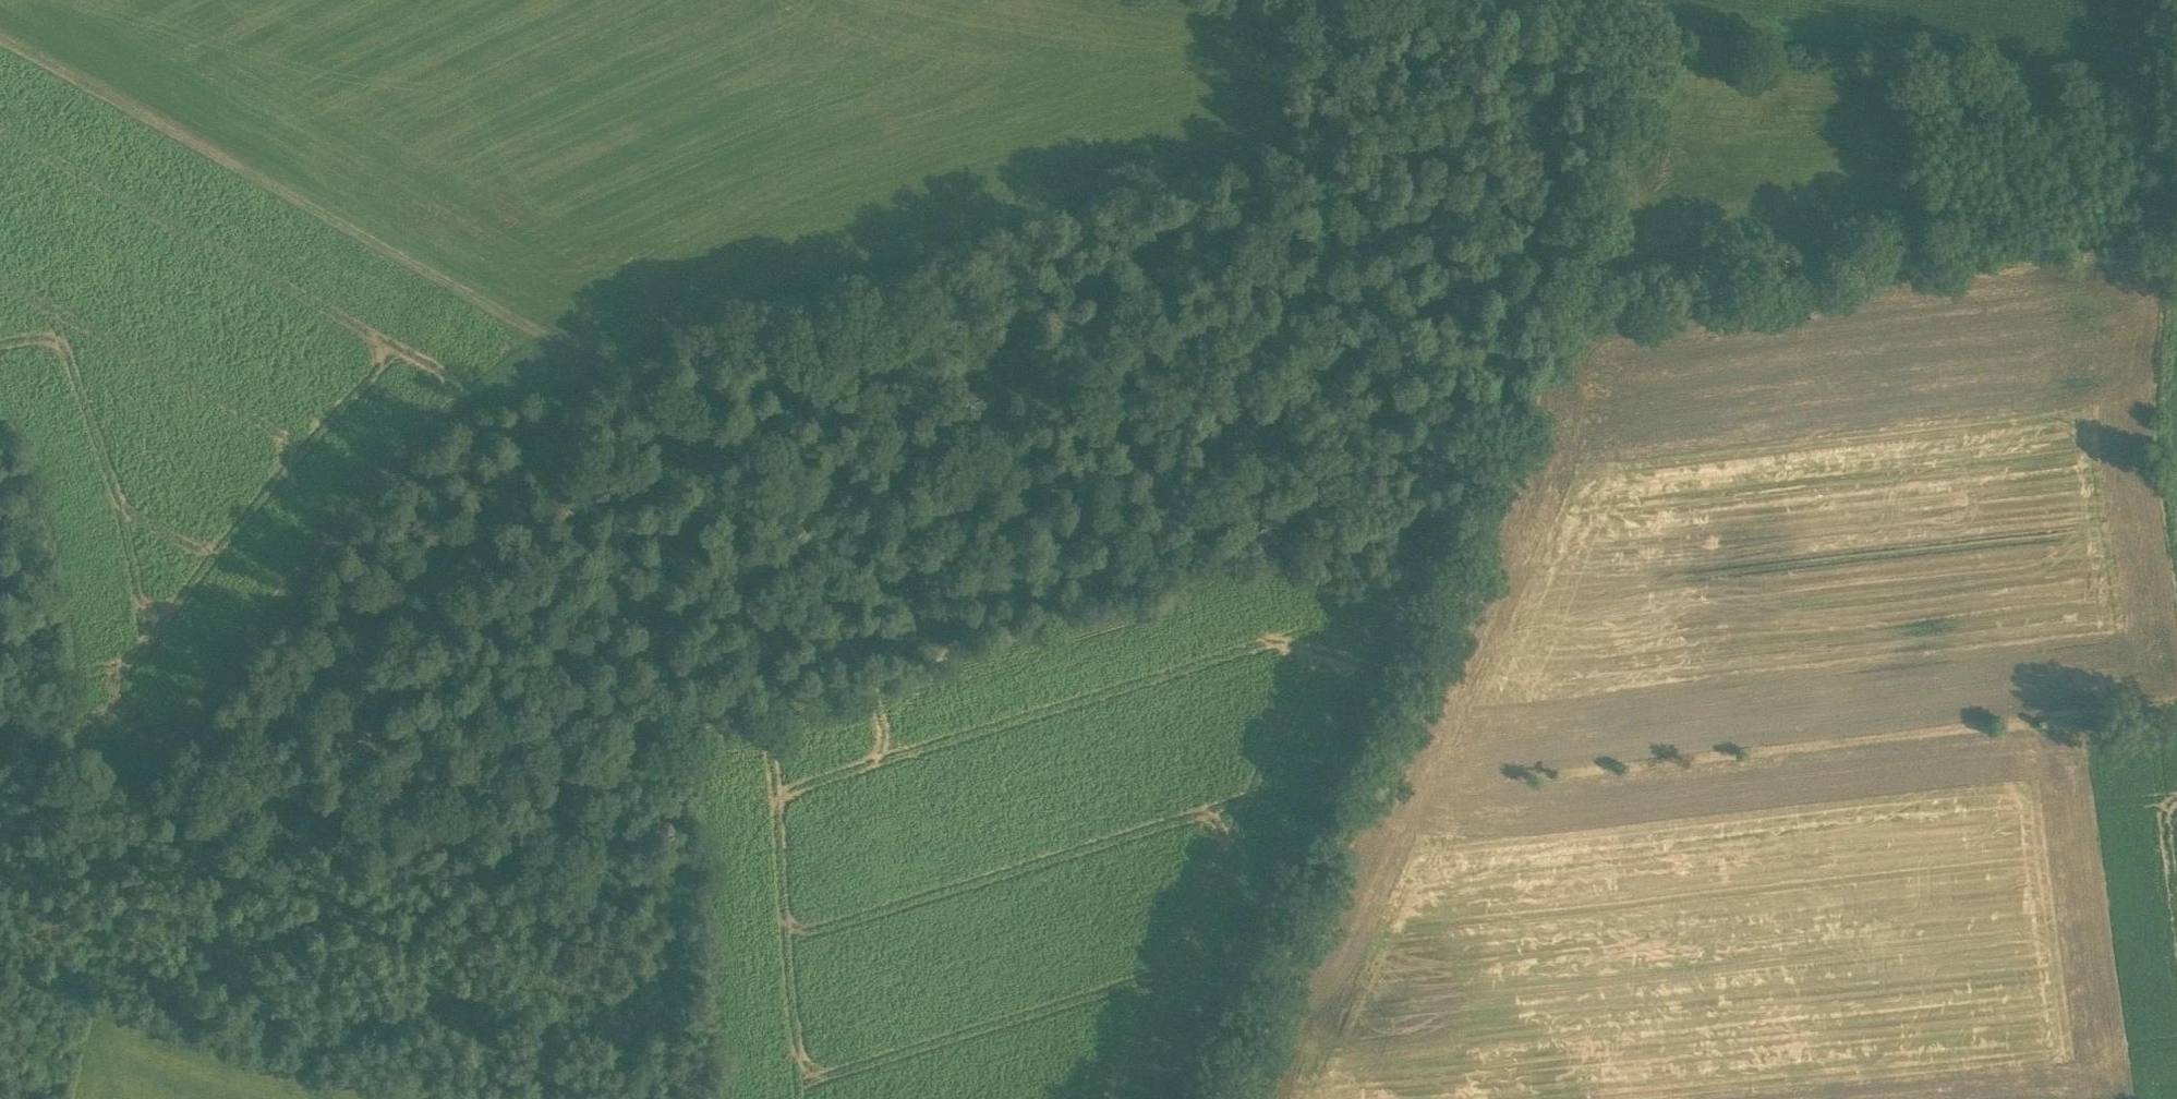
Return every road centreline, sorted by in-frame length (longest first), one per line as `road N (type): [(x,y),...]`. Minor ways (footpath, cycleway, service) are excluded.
road 1 (track): [(0,44),(648,404),(730,428),(898,450),(1282,341),(1527,243),(1592,237)]
road 2 (track): [(623,390),(685,782),(667,1098)]
road 3 (track): [(623,390),(773,598),(855,684)]

